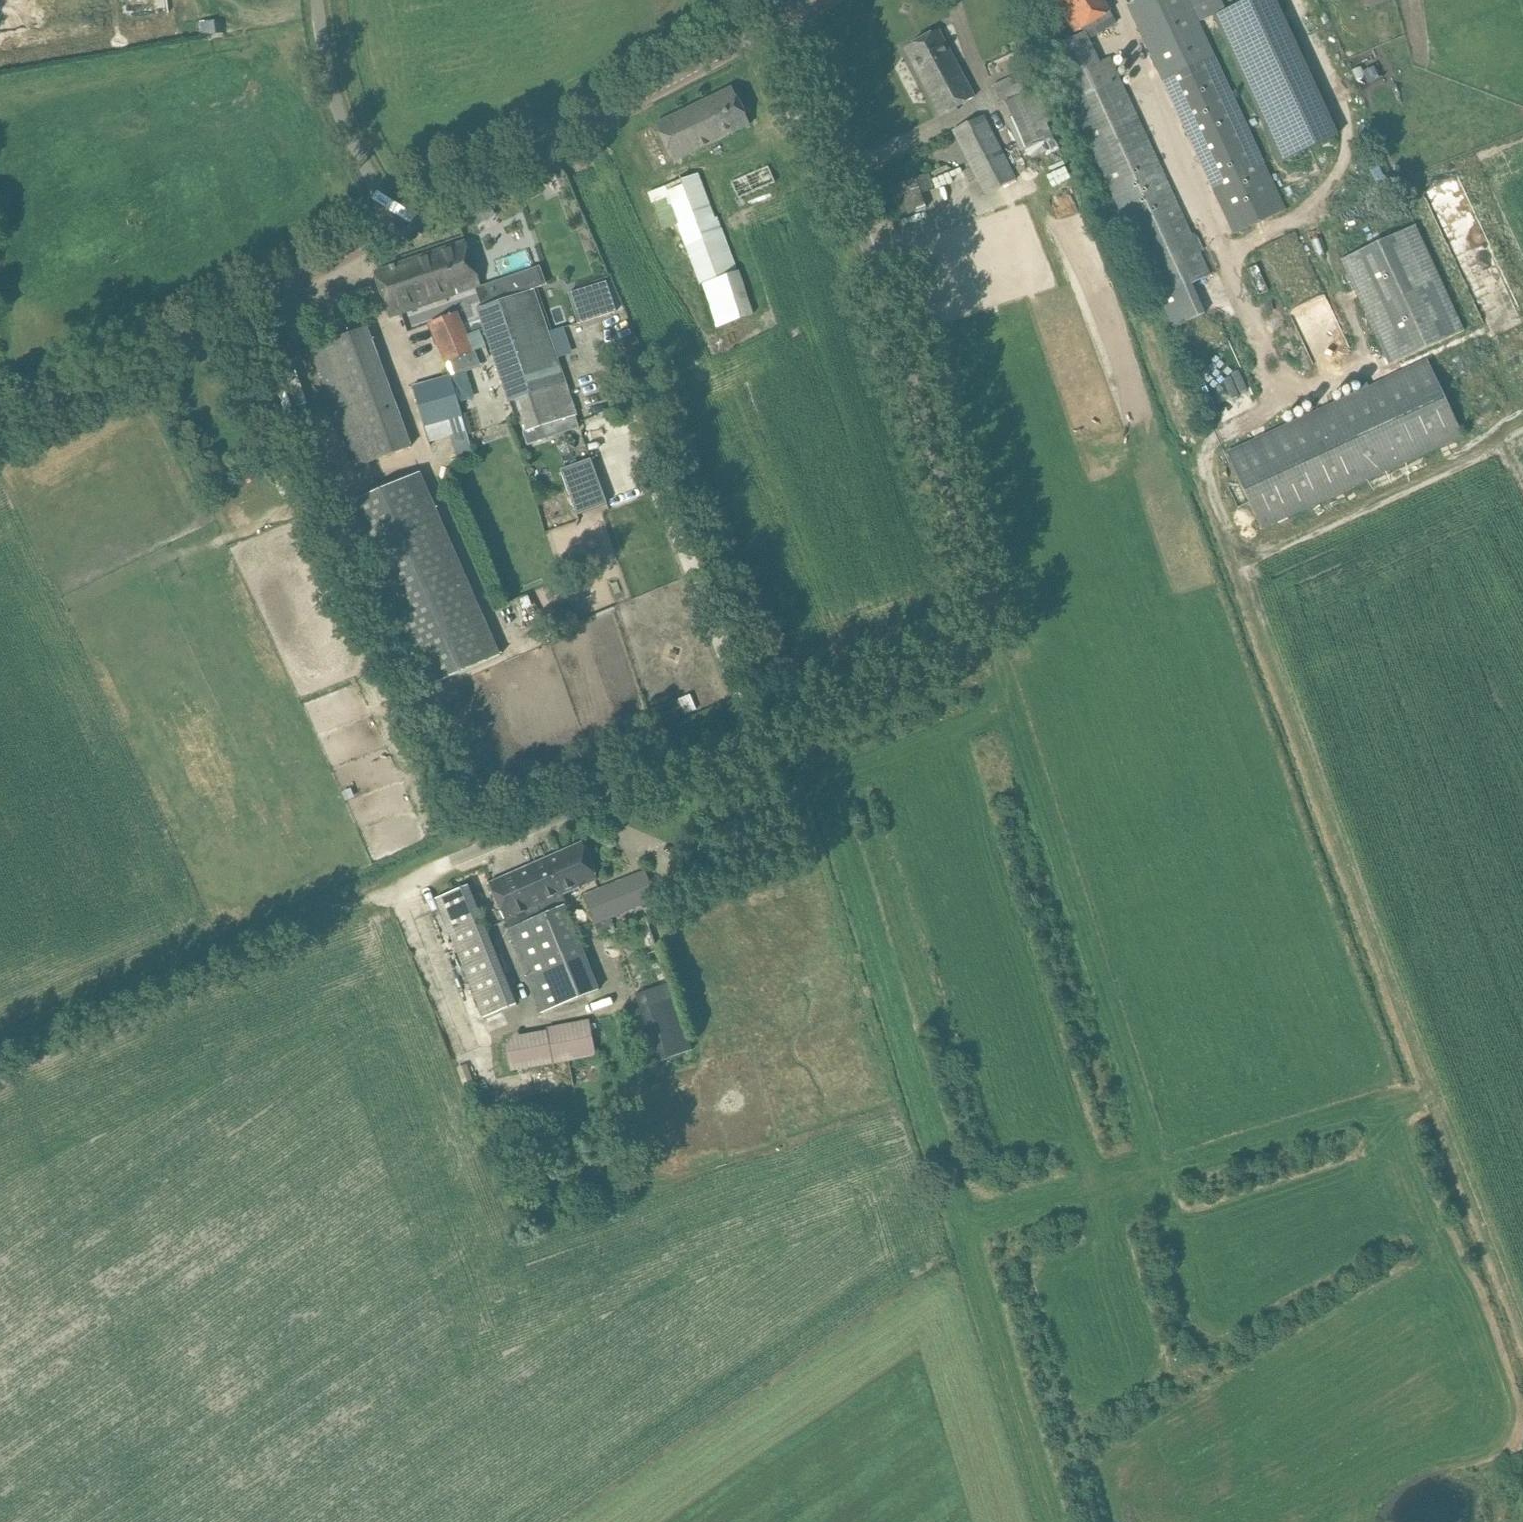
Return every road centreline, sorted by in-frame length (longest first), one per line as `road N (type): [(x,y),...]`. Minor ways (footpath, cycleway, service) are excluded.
road 1 (unclassified): [(462,855),(967,640),(981,614),(794,16)]
road 2 (track): [(0,1047),(462,855)]
road 3 (unclassified): [(0,434),(400,219)]
road 4 (unclassified): [(400,219),(794,16)]
road 5 (unclassified): [(400,219),(336,117),(314,0)]

